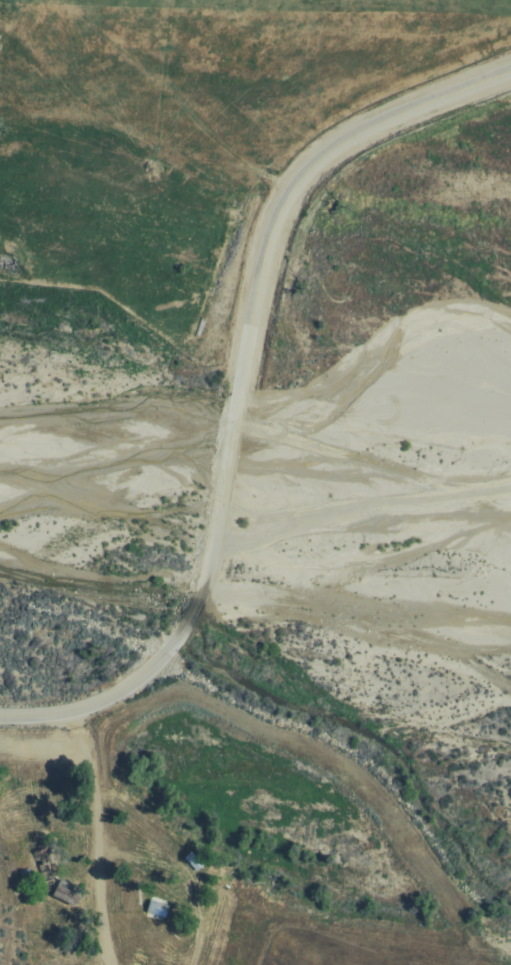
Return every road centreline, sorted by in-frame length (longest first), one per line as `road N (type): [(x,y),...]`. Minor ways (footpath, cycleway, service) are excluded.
road 1 (tertiary): [(0,726),(95,717),(144,690),(182,645),(209,567),(255,302),(290,201),(362,140),(510,77)]
road 2 (track): [(290,201),(60,0)]
road 3 (track): [(104,964),(98,844),(76,723)]

